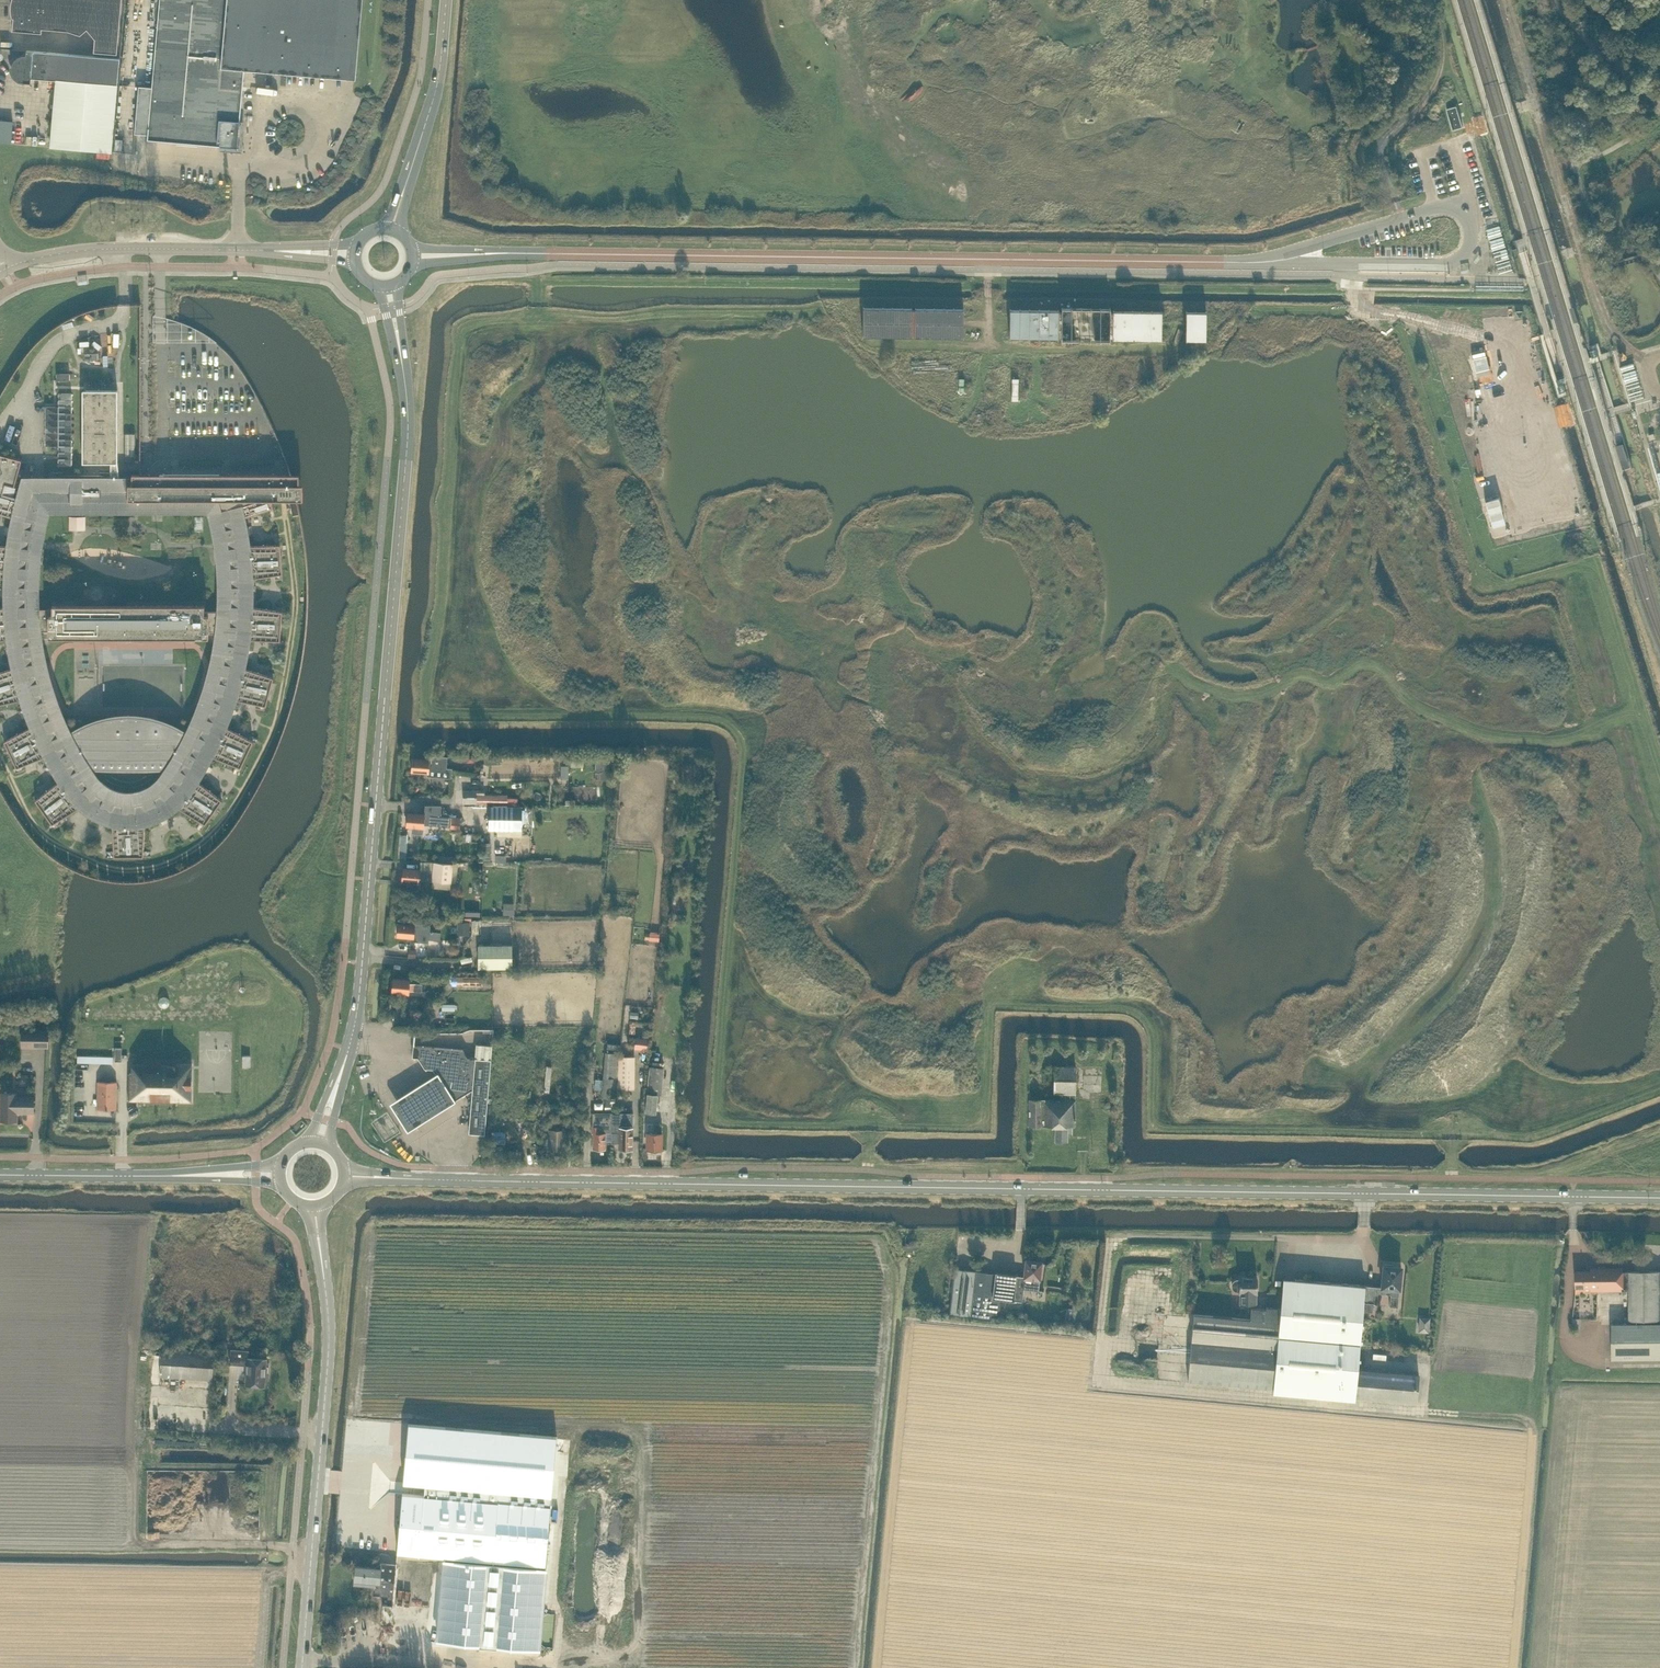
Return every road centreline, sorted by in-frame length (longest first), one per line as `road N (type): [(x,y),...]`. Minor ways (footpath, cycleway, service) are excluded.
road 1 (track): [(1659,1091),(1537,1137),(1161,1129),(1153,1114),(1151,1028),(1142,1014),(999,1004),(992,1006),(987,1092),(978,1118),(941,1127),(720,1118),(747,751),(740,731),(694,716),(429,707),(464,329),(481,317),(531,313)]
road 2 (tertiary): [(388,1176),(1659,1197)]
road 3 (unclassified): [(414,255),(1211,262)]
road 4 (track): [(1357,289),(1357,312),(1405,339),(1480,584),(1589,568),(1659,772)]
road 5 (track): [(287,518),(296,587),(278,717),(254,773),(207,838),(156,865),(105,865),(39,829),(0,752)]
road 6 (tertiary): [(347,1053),(369,932),(406,467)]
road 7 (tertiary): [(303,1667),(329,1359),(321,1252)]
road 8 (unclassified): [(1440,264),(1463,258),(1471,245),(1468,220),(1457,209),(1287,254),(1211,262)]
road 9 (track): [(531,313),(619,317),(836,306)]
road 10 (unclassified): [(264,249),(95,249),(6,267)]
road 11 (unclassified): [(1211,262),(1440,264)]
road 12 (tertiary): [(0,1172),(223,1173)]
road 13 (tertiary): [(406,467),(412,389),(398,284)]
road 14 (tertiary): [(380,287),(403,398),(406,467)]
road 15 (tertiary): [(426,120),(447,0)]

